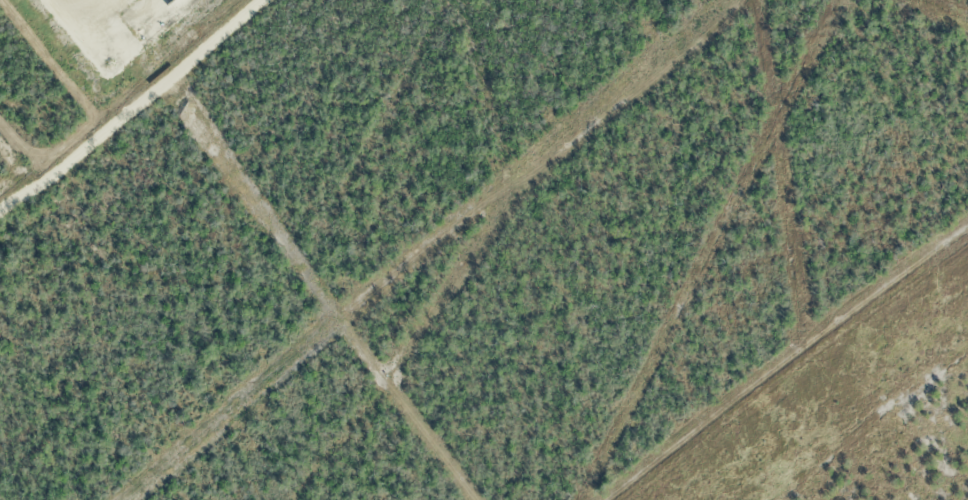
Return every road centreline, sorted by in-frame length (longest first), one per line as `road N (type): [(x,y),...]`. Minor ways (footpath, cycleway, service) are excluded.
road 1 (track): [(262,0),(52,173),(0,206)]

